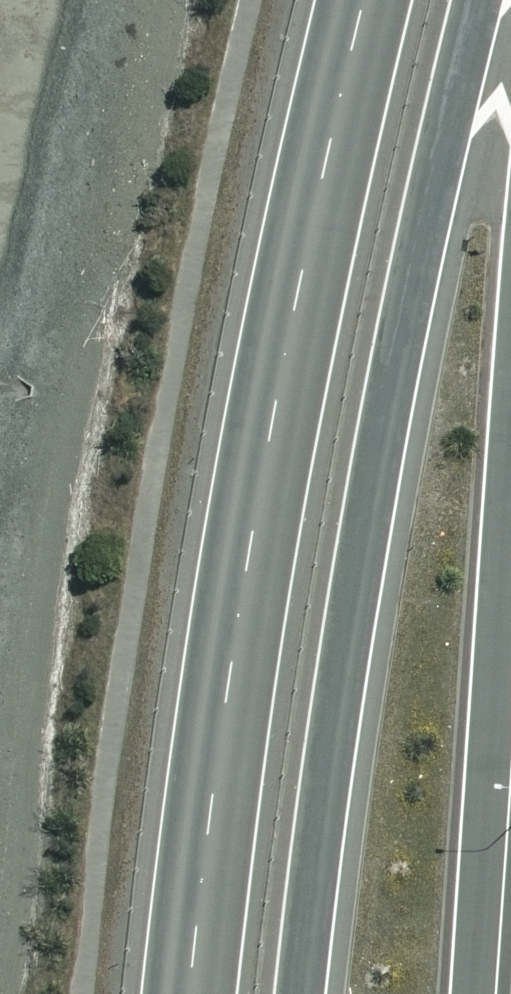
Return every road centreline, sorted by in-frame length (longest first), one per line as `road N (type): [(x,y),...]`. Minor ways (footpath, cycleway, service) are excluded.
road 1 (trunk): [(200,993),(315,275),(376,0)]
road 2 (trunk): [(479,0),(346,719),(310,993)]
road 3 (trunk): [(510,564),(481,993)]

